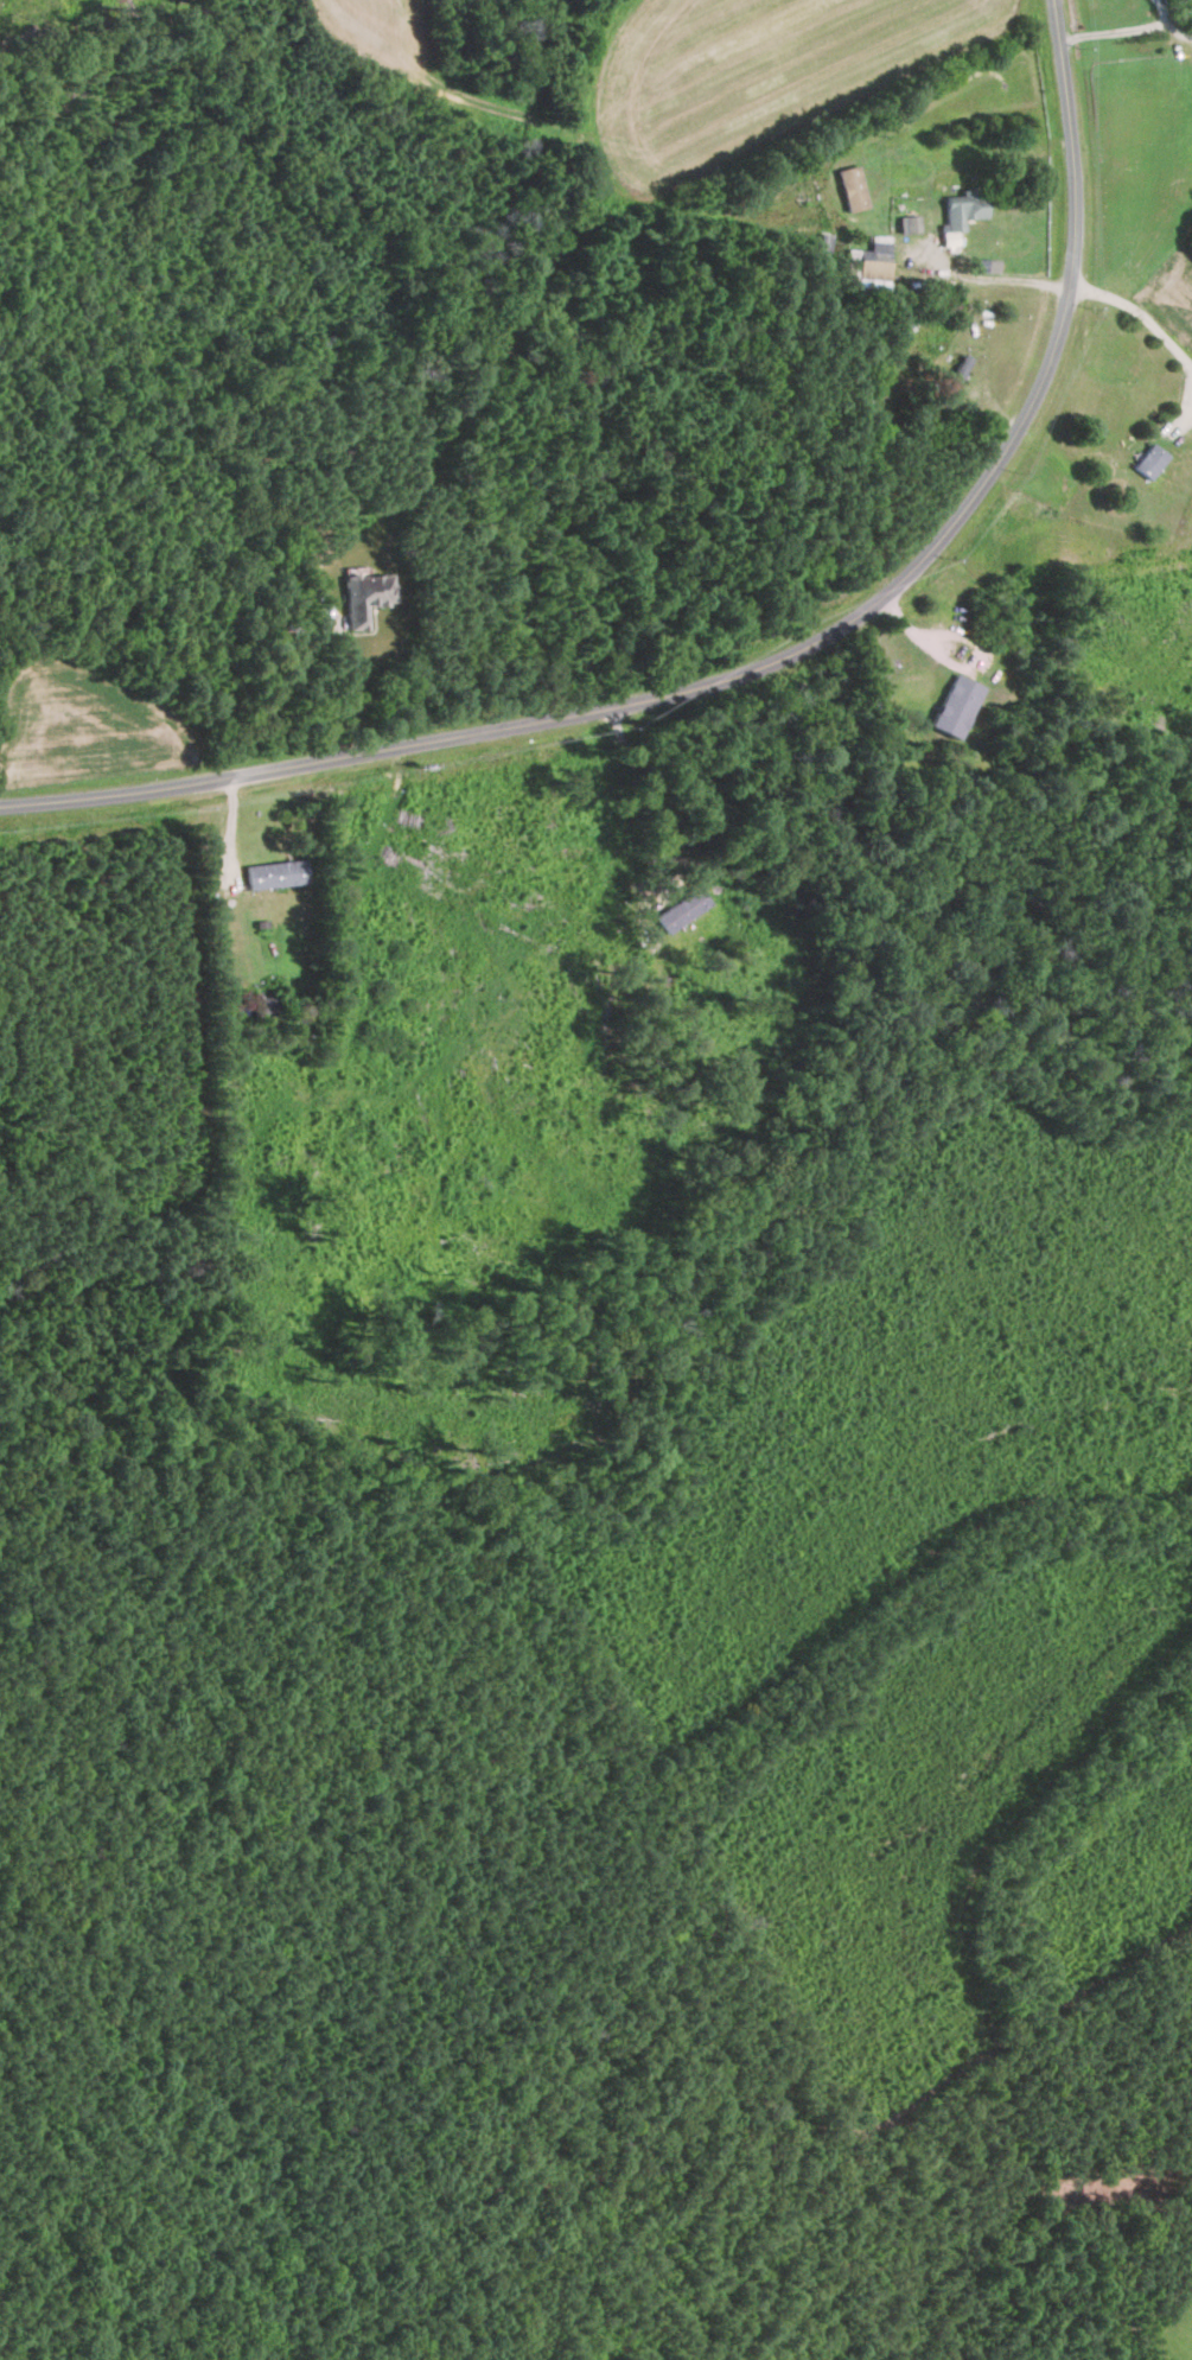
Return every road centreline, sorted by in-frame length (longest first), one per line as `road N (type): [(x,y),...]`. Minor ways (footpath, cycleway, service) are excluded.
road 1 (residential): [(0,806),(139,796),(667,701),(814,654),(901,593),(983,501),(1059,348),(1081,244),(1062,0)]

